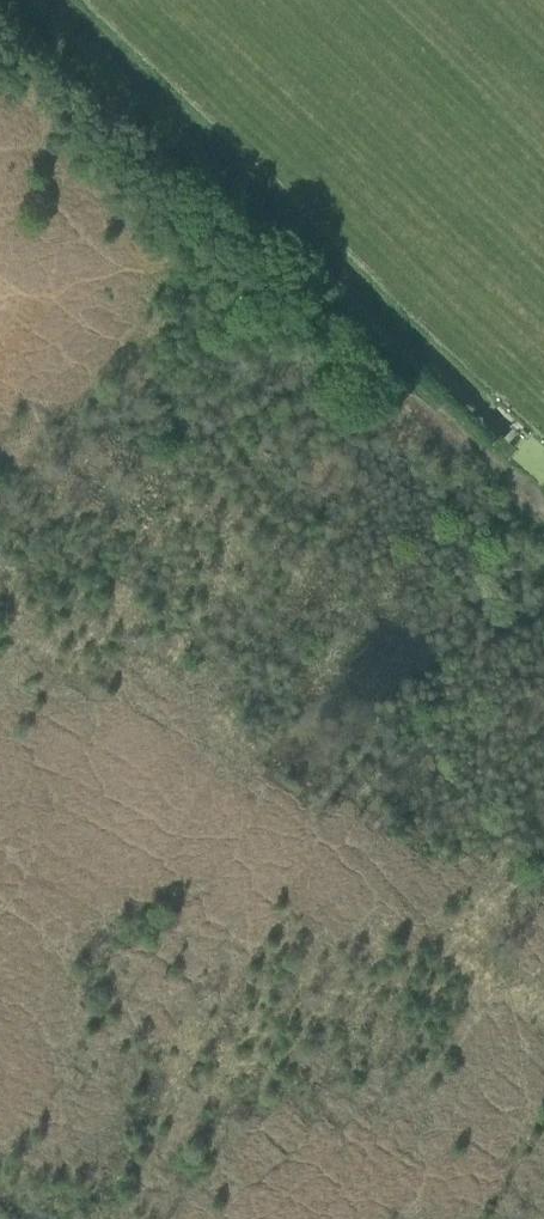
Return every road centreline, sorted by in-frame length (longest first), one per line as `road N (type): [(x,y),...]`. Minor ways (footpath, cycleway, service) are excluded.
road 1 (track): [(543,510),(0,2)]

